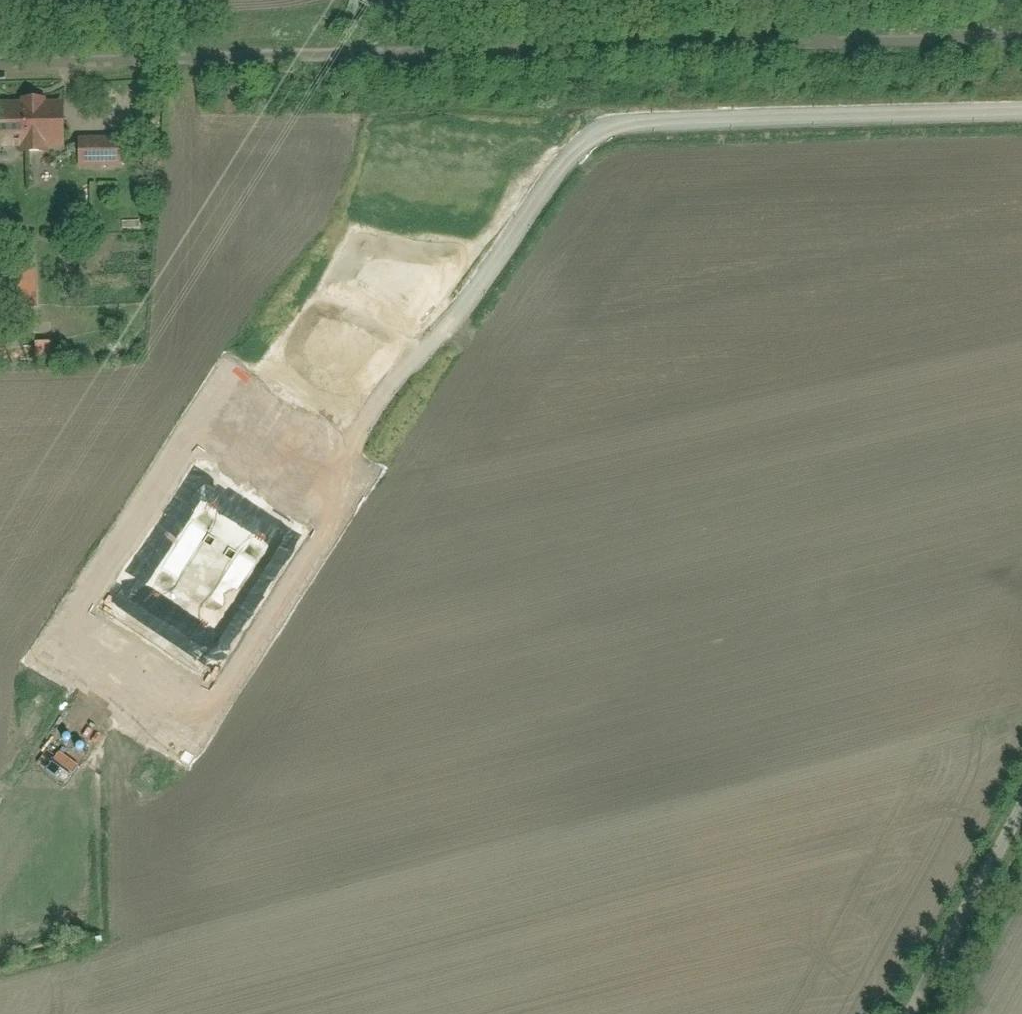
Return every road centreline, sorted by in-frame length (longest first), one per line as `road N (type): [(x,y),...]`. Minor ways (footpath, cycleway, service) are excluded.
road 1 (unclassified): [(1021,39),(0,64)]
road 2 (residential): [(917,1013),(1021,822)]

